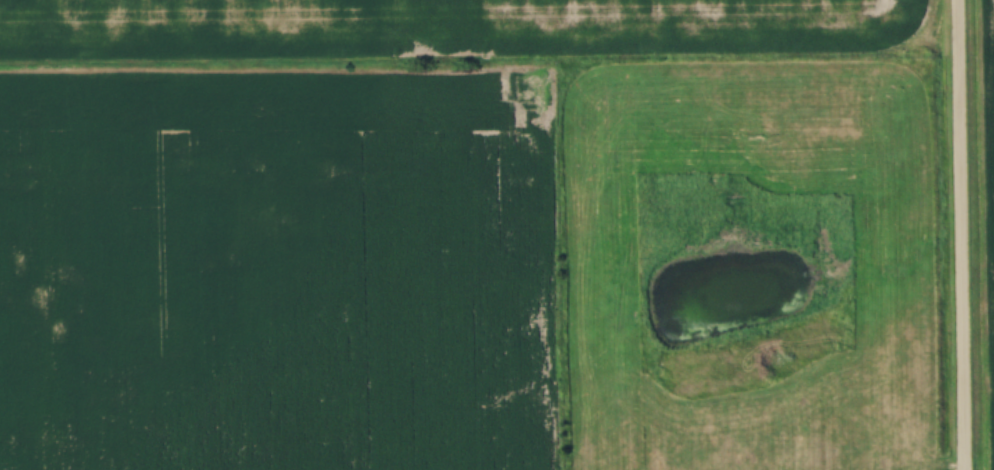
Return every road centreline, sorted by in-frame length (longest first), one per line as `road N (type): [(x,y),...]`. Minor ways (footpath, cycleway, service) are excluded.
road 1 (residential): [(970,469),(962,0)]

